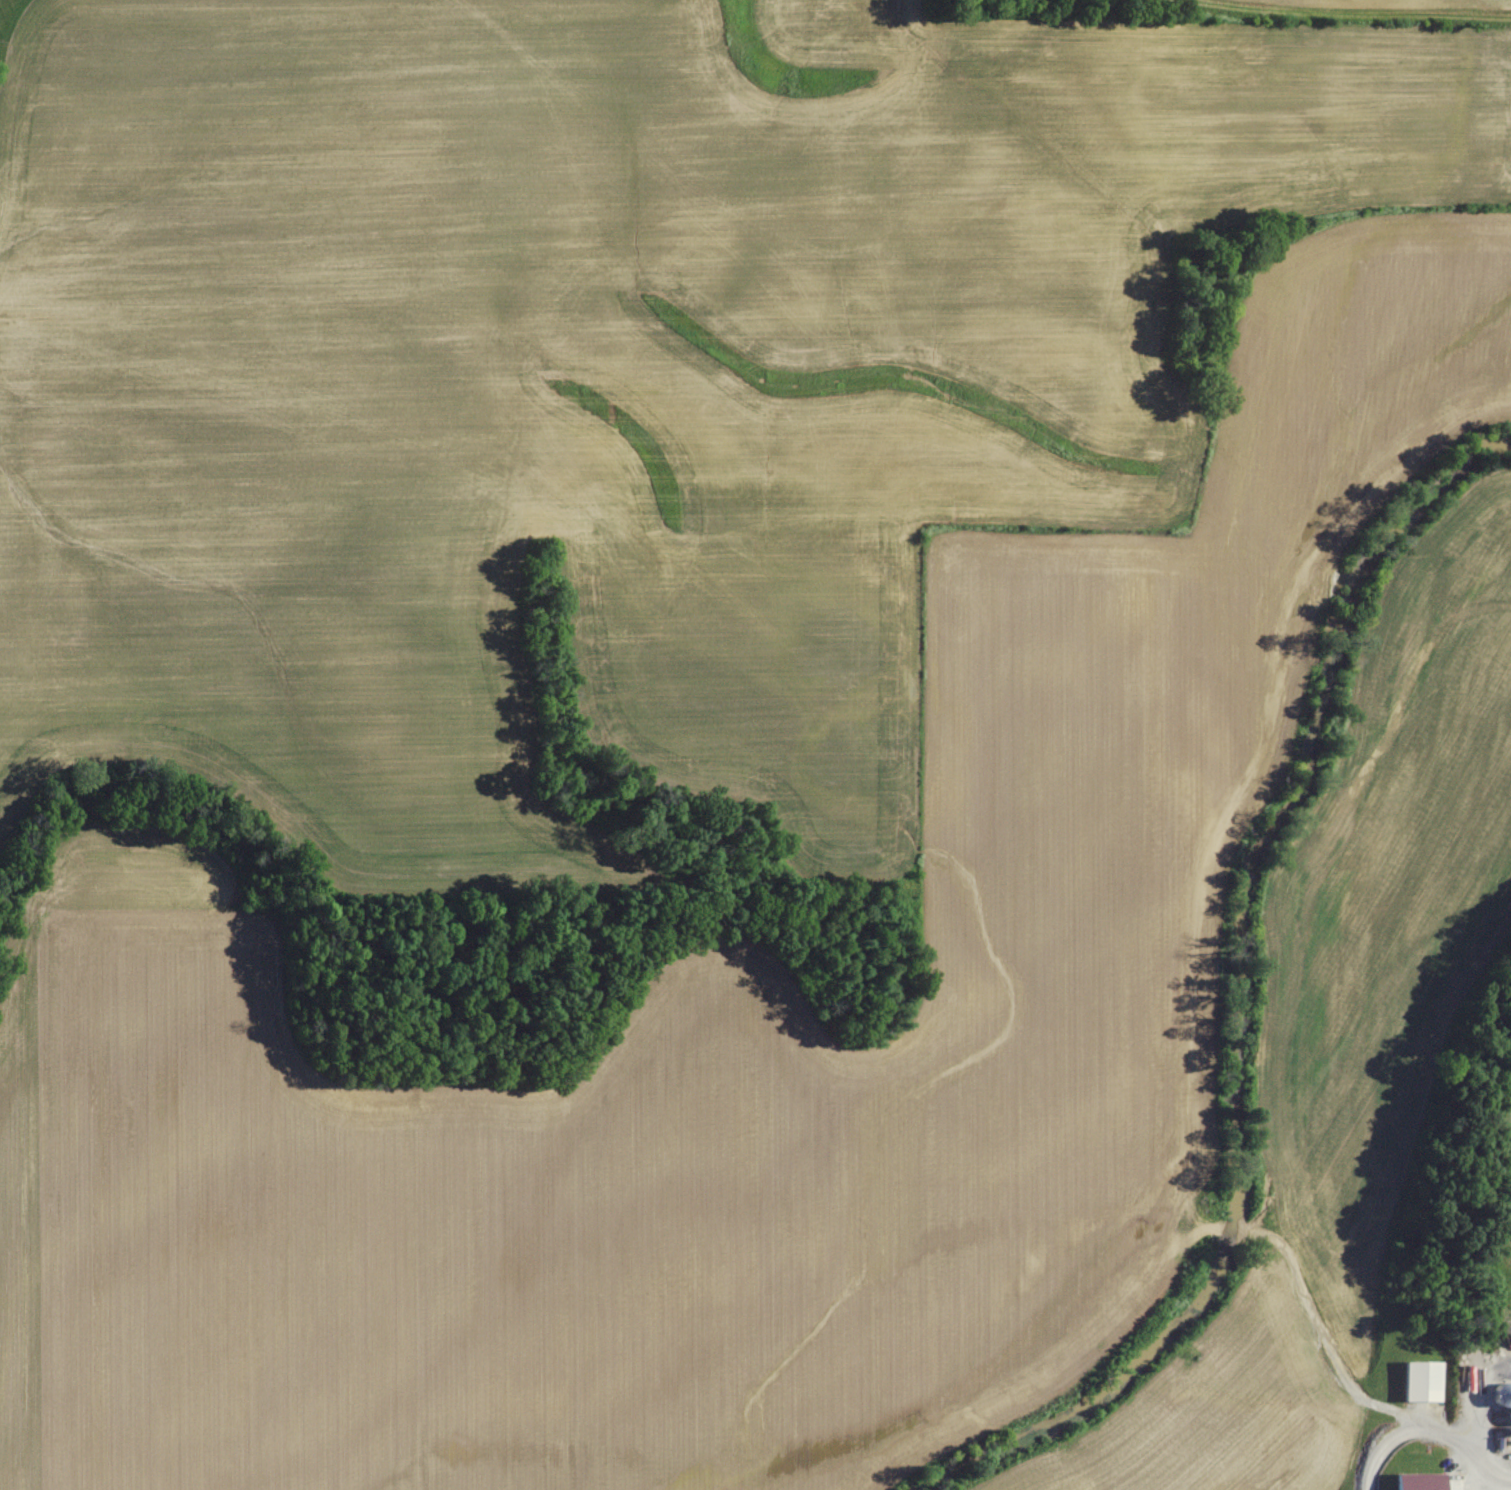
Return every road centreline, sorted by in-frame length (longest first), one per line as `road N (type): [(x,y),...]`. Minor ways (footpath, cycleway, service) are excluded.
road 1 (track): [(1409,1426),(1360,1396),(1336,1366),(1282,1245),(1237,1230)]

